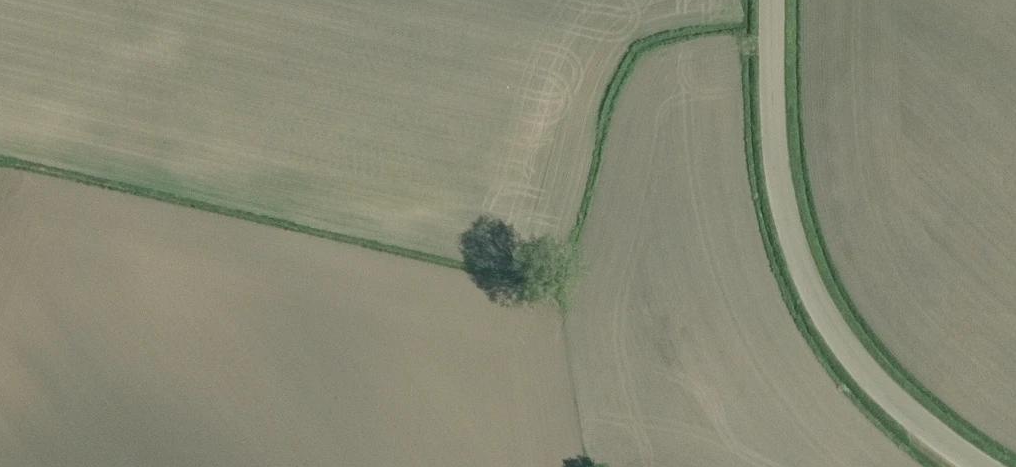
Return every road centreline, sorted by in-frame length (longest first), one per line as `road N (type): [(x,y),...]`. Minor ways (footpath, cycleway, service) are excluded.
road 1 (unclassified): [(983,466),(923,428),(860,368),(805,279),(789,237),(771,131),(770,0)]

